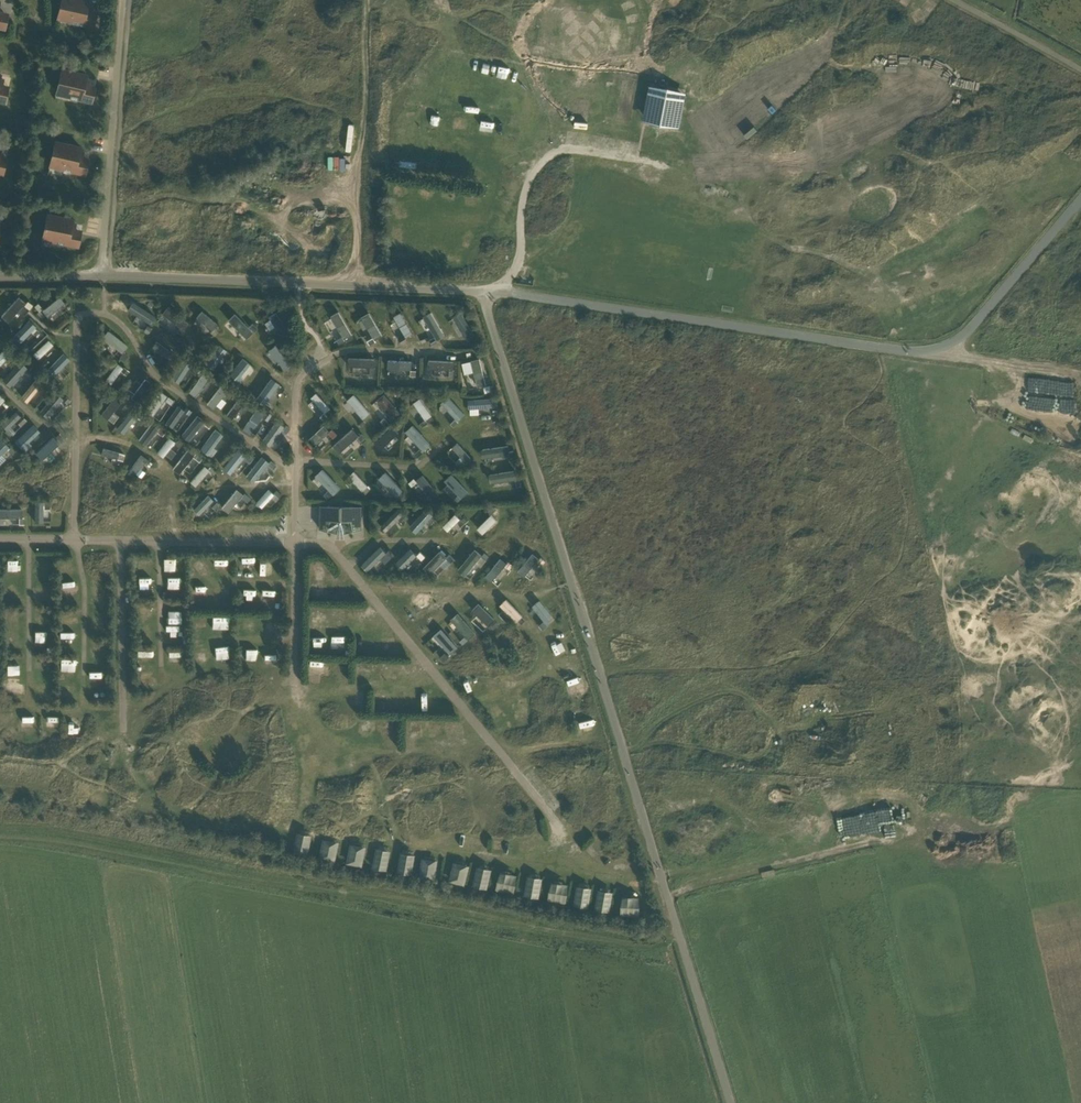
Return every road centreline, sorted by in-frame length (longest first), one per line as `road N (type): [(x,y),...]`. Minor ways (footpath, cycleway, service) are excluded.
road 1 (unclassified): [(731,1102),(486,288)]
road 2 (unclassified): [(486,288),(815,336),(952,345),(1080,195)]
road 3 (residential): [(486,288),(0,277)]
road 4 (track): [(370,594),(388,585),(550,589)]
road 5 (track): [(135,340),(219,340),(299,391)]
road 6 (track): [(77,445),(115,442),(166,468),(173,545)]
road 7 (track): [(1080,366),(984,357),(952,345)]

